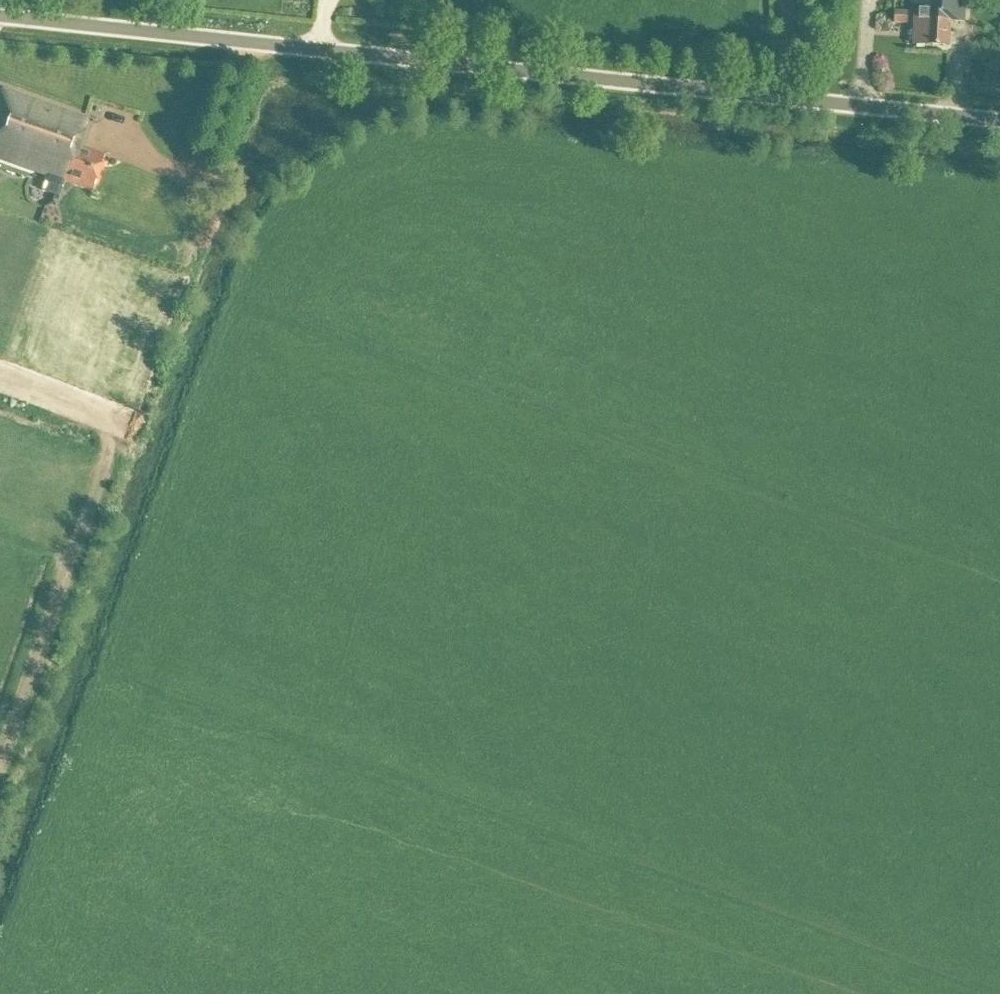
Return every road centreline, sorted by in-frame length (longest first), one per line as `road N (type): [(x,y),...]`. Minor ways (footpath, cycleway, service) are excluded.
road 1 (unclassified): [(999,121),(0,16)]

